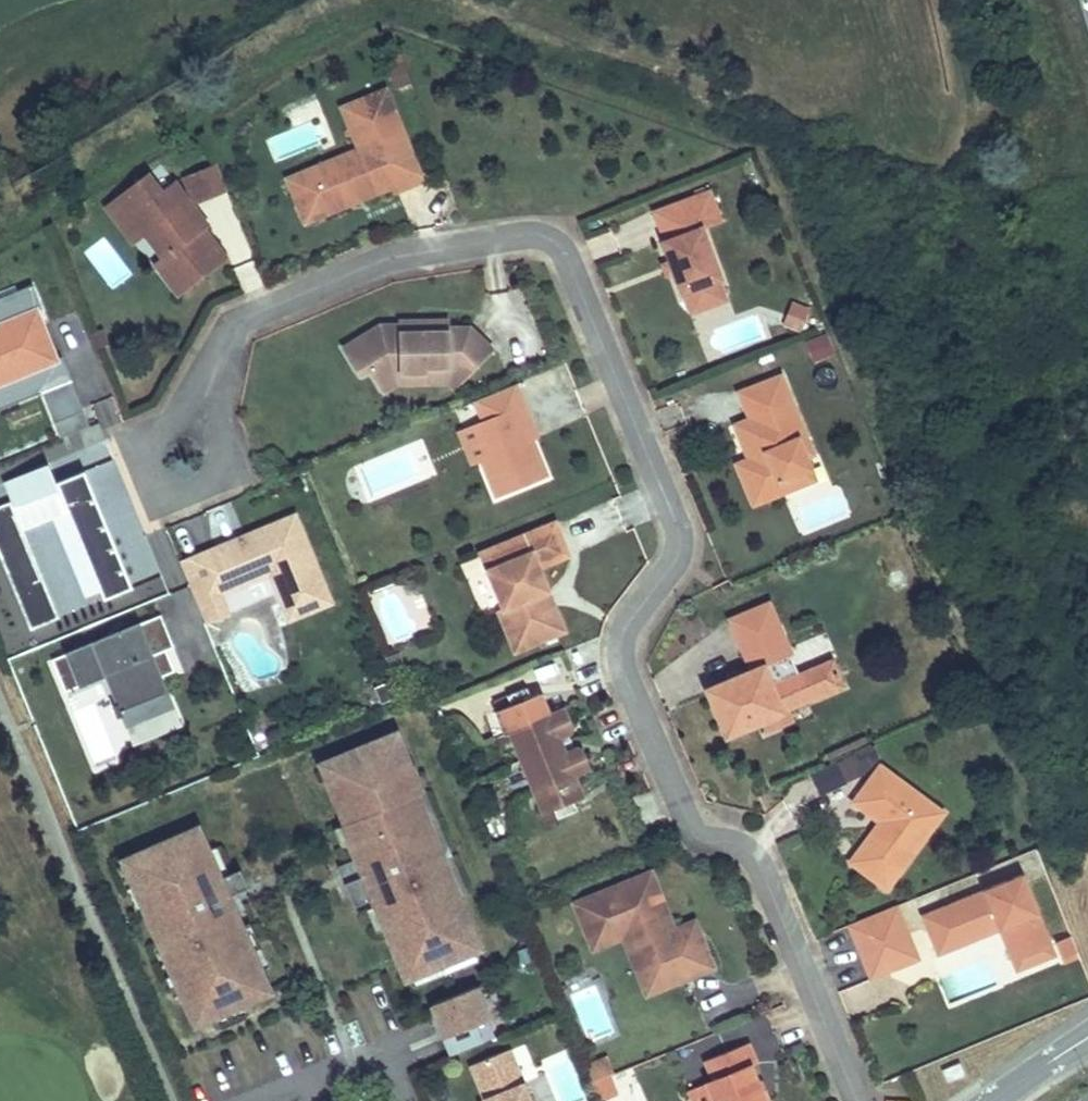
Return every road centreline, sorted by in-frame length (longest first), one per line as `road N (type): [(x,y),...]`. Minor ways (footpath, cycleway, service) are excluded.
road 1 (residential): [(856,1100),(750,834),(695,821),(626,647),(681,530),(562,233),(389,249),(238,319),(198,397)]
road 2 (residential): [(198,397),(140,421),(168,496),(232,472)]

